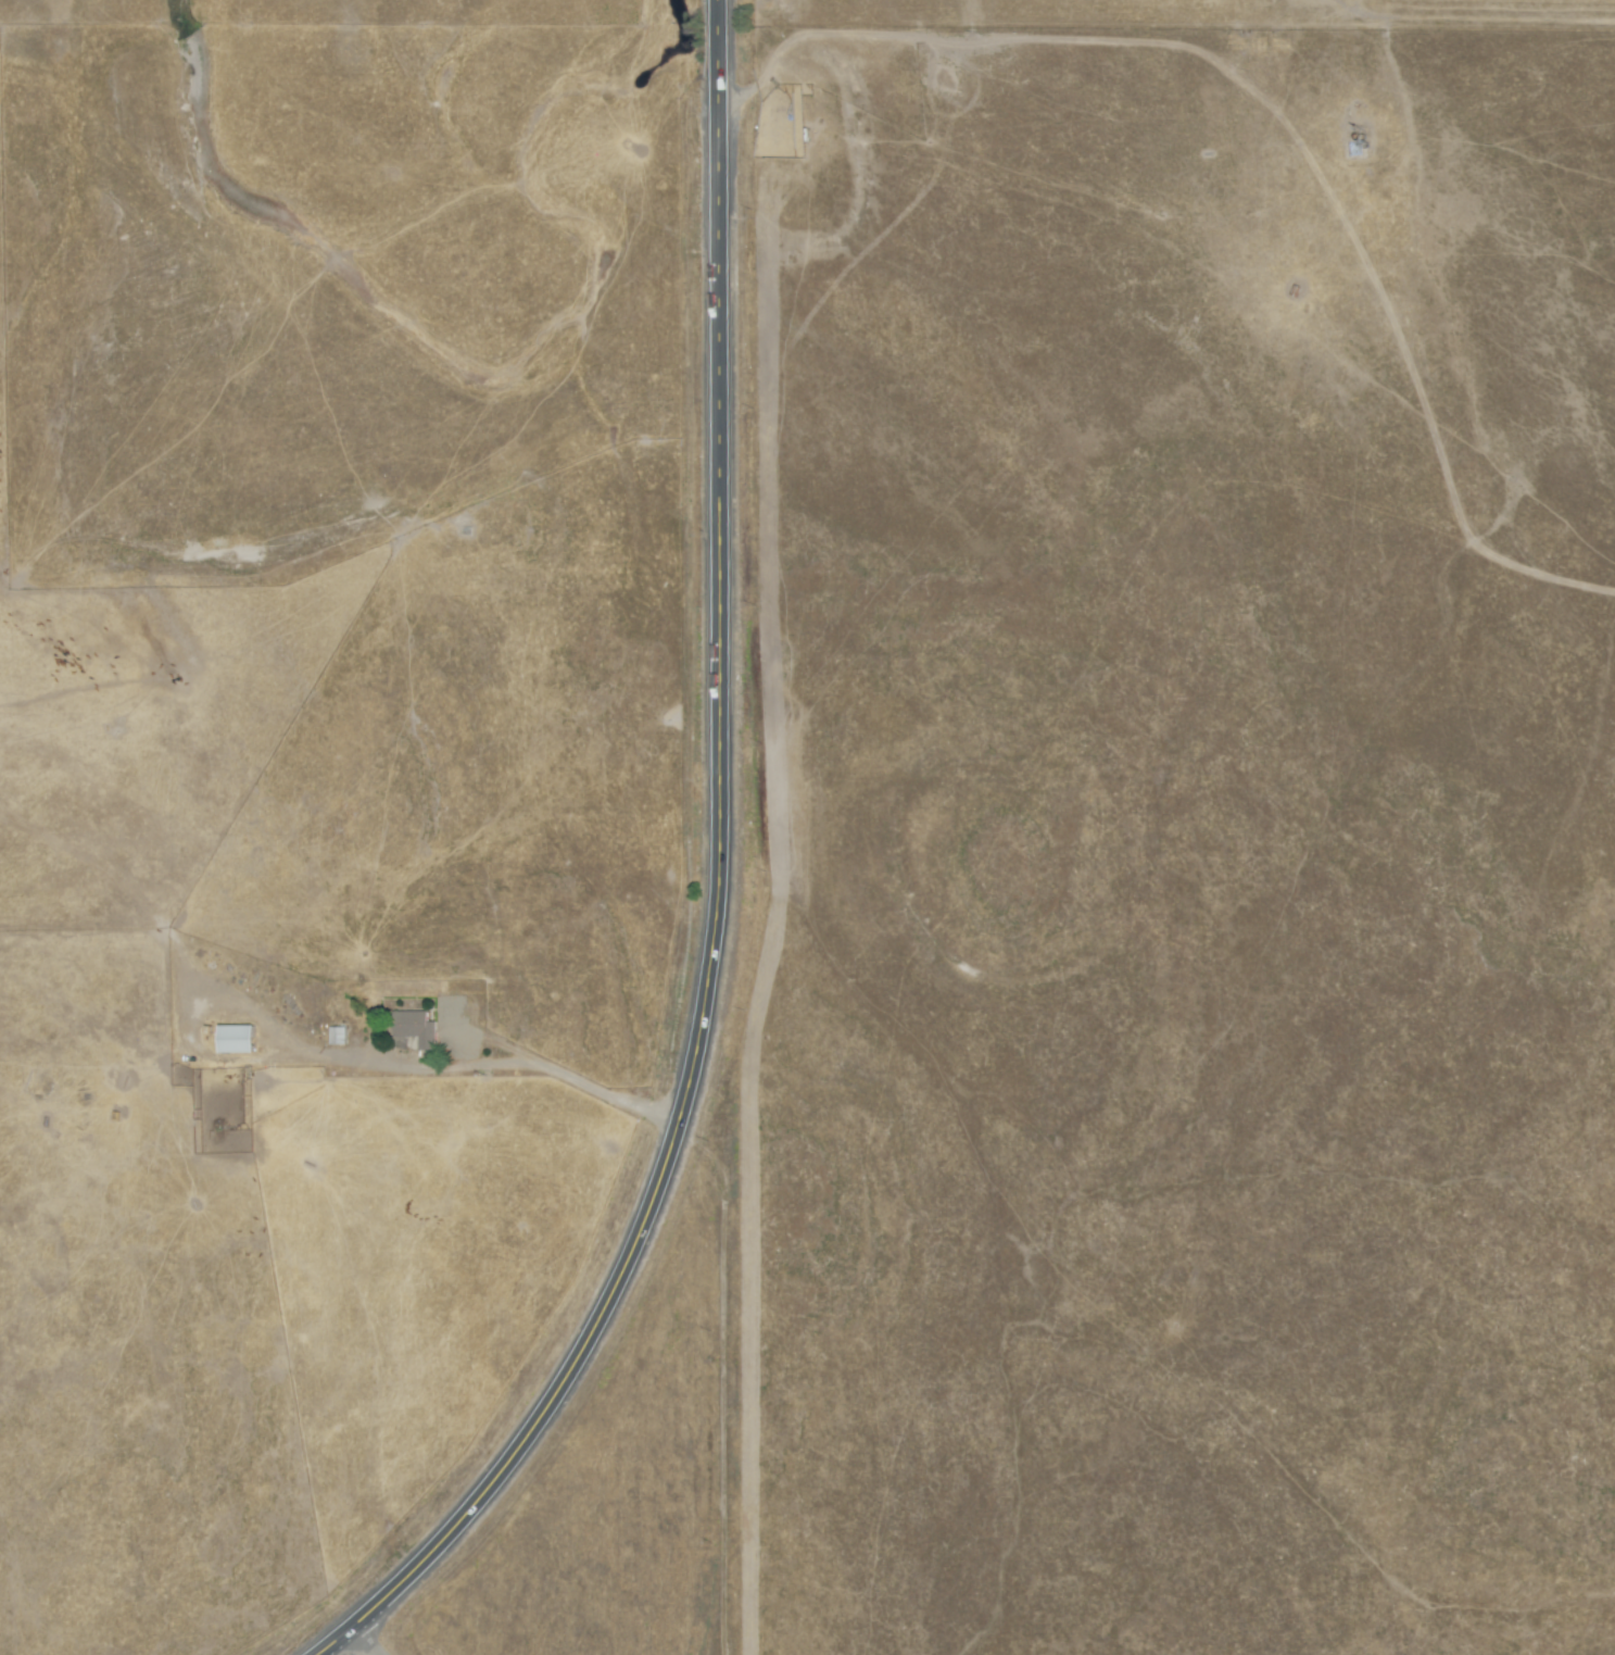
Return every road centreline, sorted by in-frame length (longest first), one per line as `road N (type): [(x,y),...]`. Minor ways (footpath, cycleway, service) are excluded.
road 1 (primary): [(321,1654),(409,1581),(508,1471),(601,1316),(646,1214),(690,1074),(734,735),(729,0)]

